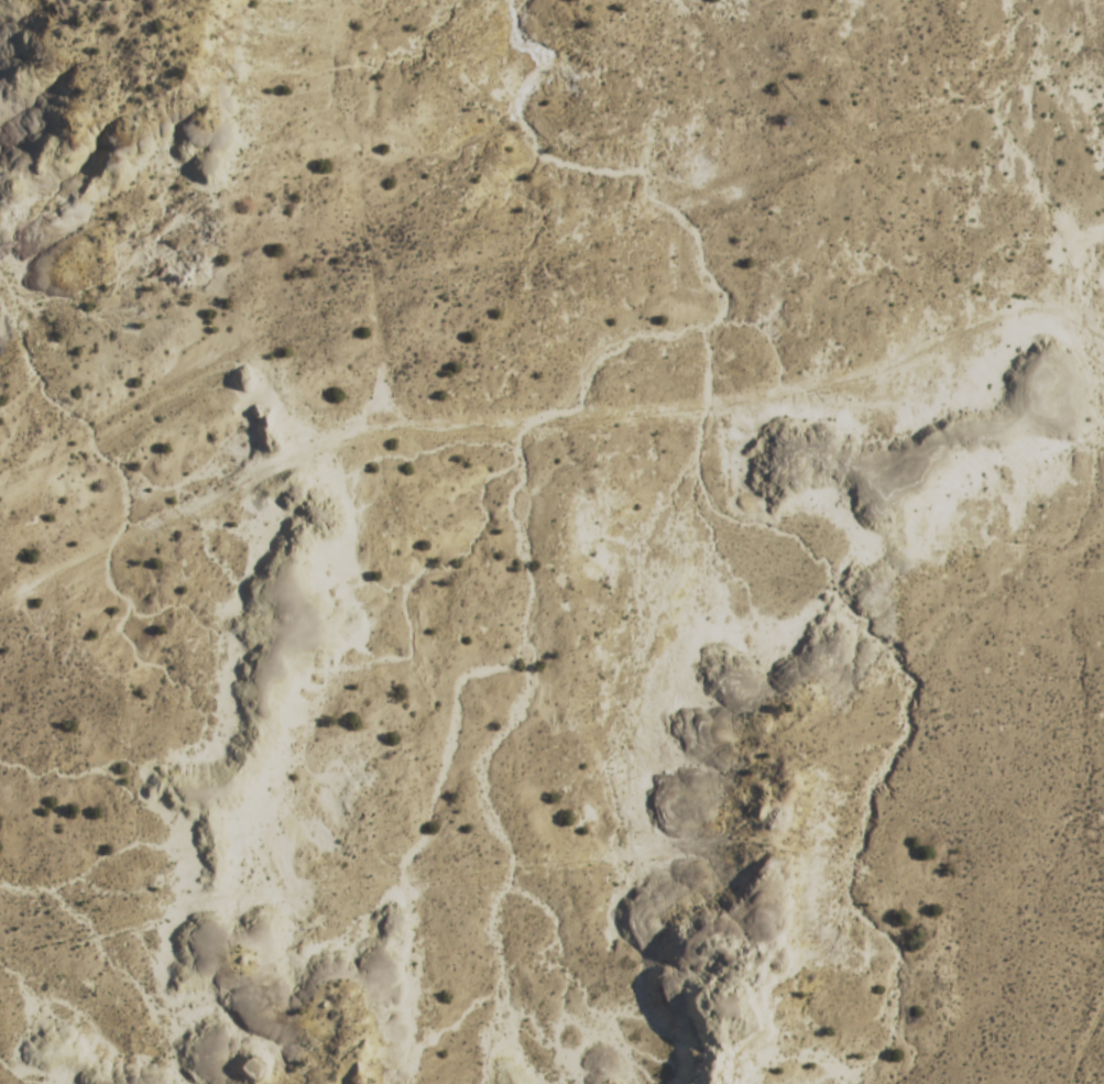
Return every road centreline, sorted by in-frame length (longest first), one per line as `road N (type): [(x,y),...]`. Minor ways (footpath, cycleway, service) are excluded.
road 1 (residential): [(1103,309),(972,374),(449,426)]
road 2 (residential): [(449,426),(278,460),(0,597)]
road 3 (track): [(449,426),(396,77),(374,0)]

